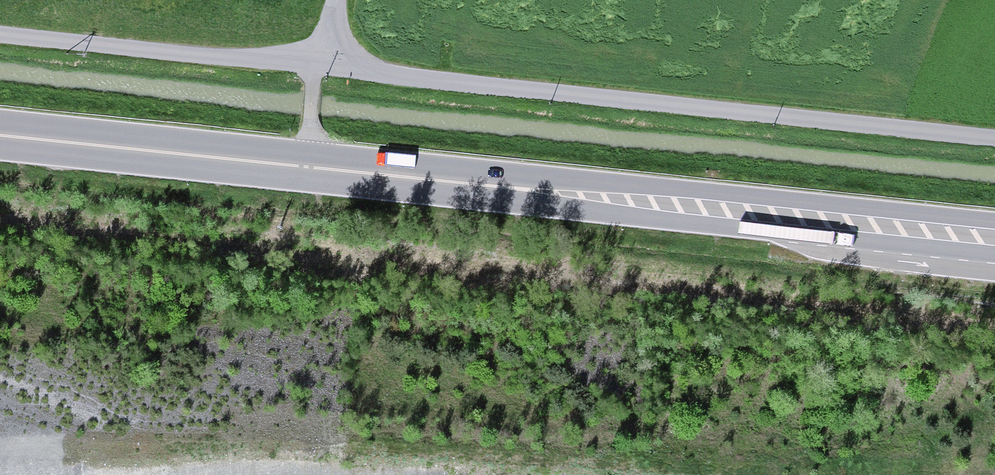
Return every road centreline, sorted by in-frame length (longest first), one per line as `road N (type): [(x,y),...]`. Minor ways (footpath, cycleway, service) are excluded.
road 1 (unclassified): [(994,137),(0,34)]
road 2 (primary): [(994,241),(0,139)]

